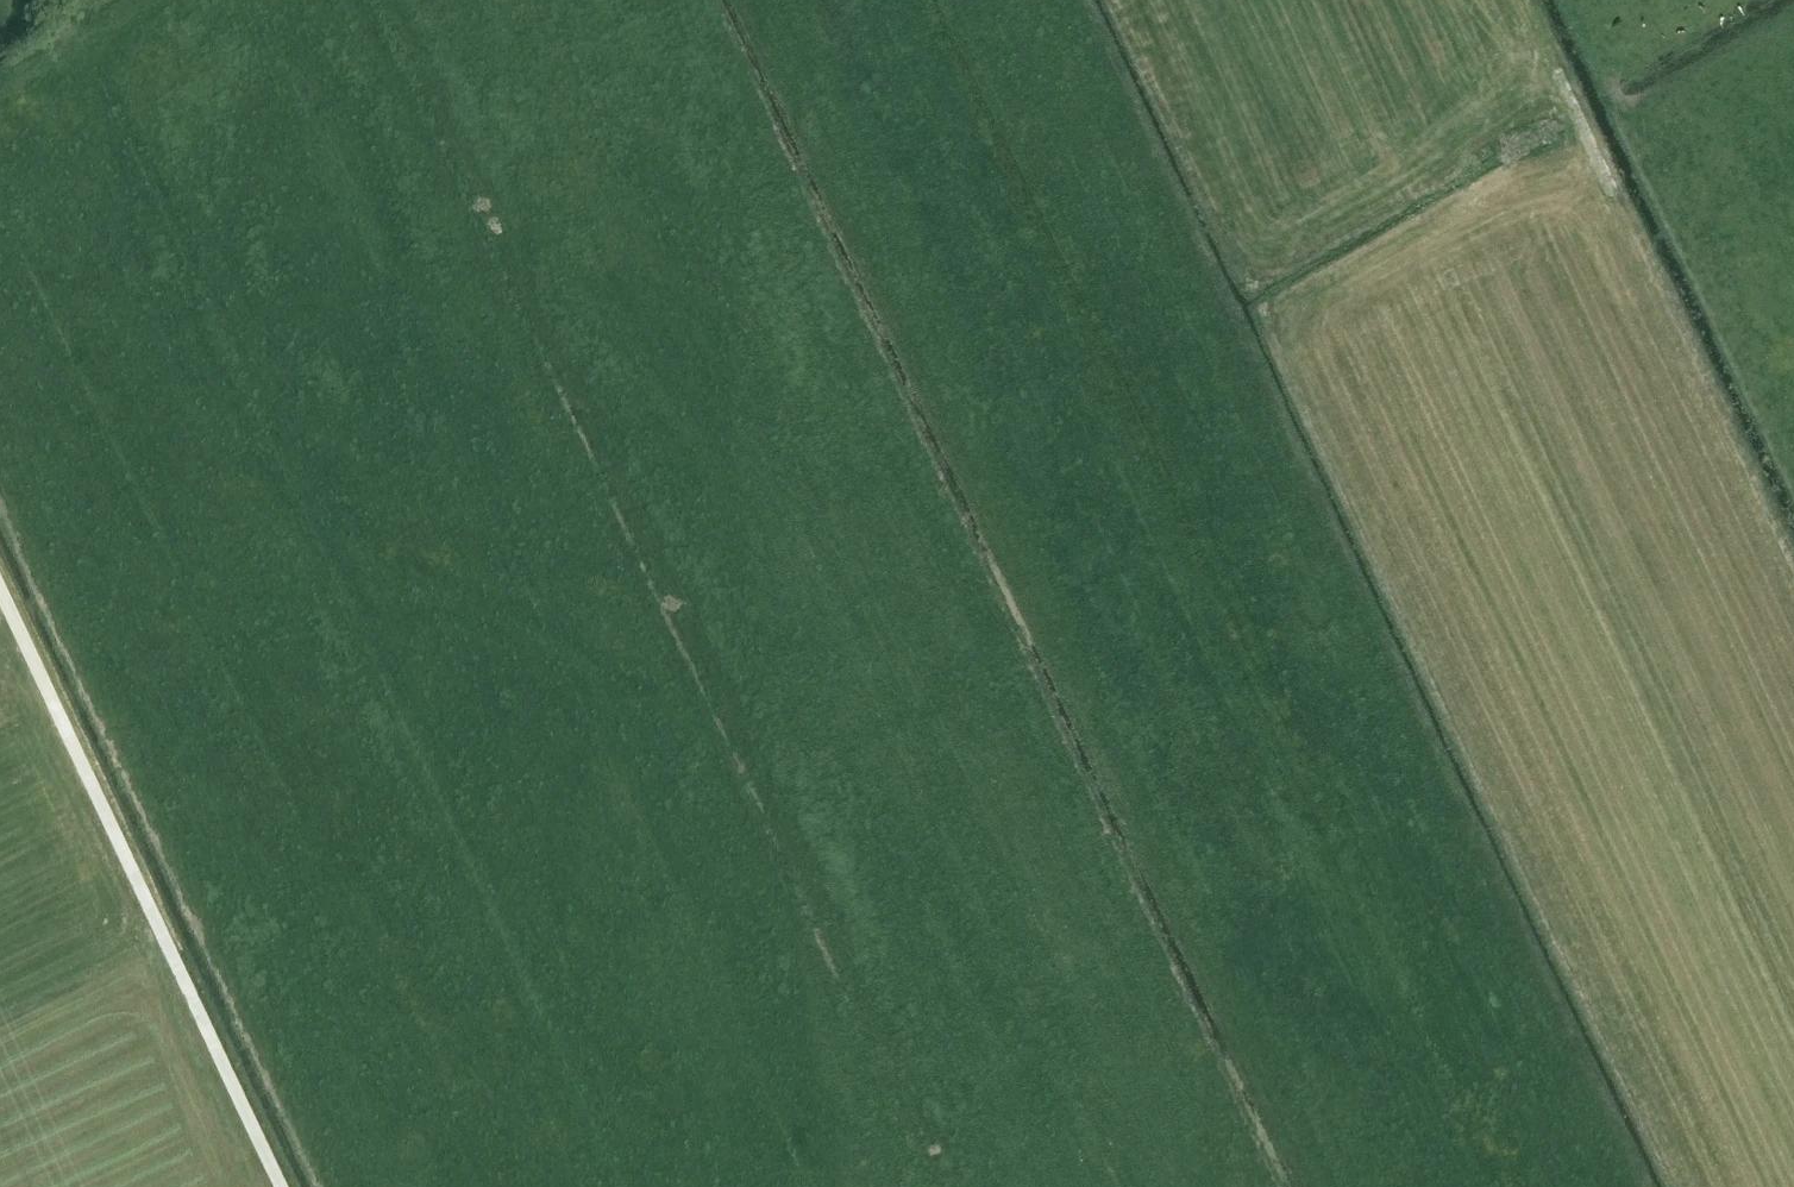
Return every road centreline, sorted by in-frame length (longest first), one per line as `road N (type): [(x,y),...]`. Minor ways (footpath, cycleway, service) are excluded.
road 1 (track): [(282,1186),(0,589)]

